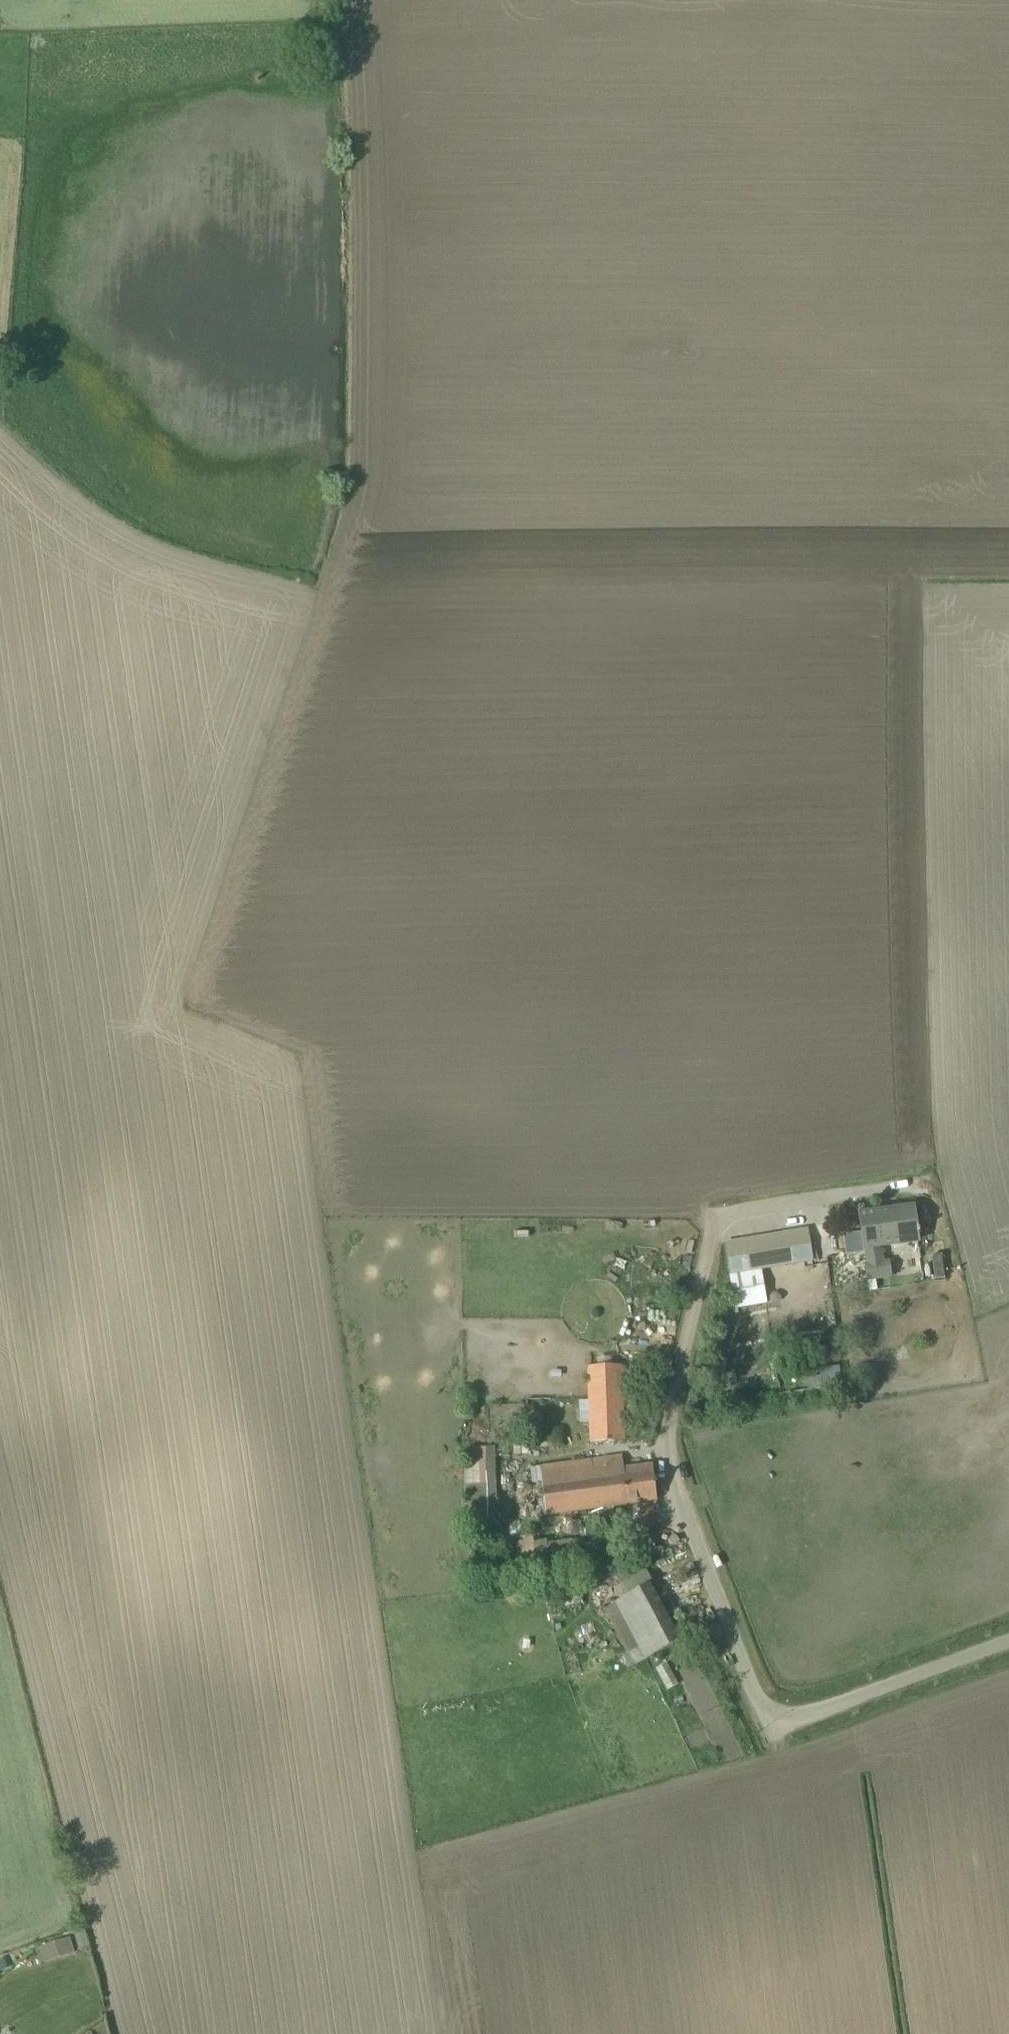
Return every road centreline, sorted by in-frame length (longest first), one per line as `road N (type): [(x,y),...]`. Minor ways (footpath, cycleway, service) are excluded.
road 1 (unclassified): [(1008,1651),(845,1712),(772,1725),(708,1574),(671,1445),(717,1219),(820,1203)]

